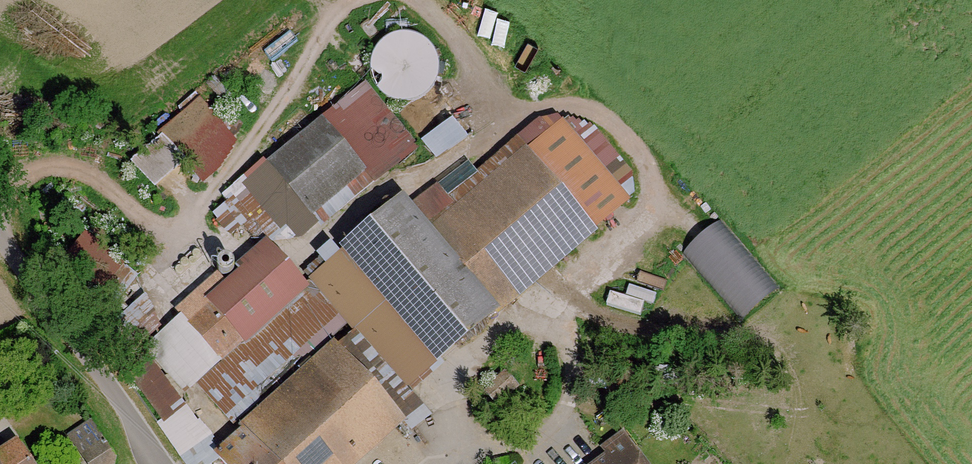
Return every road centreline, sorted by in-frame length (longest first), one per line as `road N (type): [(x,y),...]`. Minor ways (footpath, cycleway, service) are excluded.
road 1 (residential): [(0,234),(157,463)]

